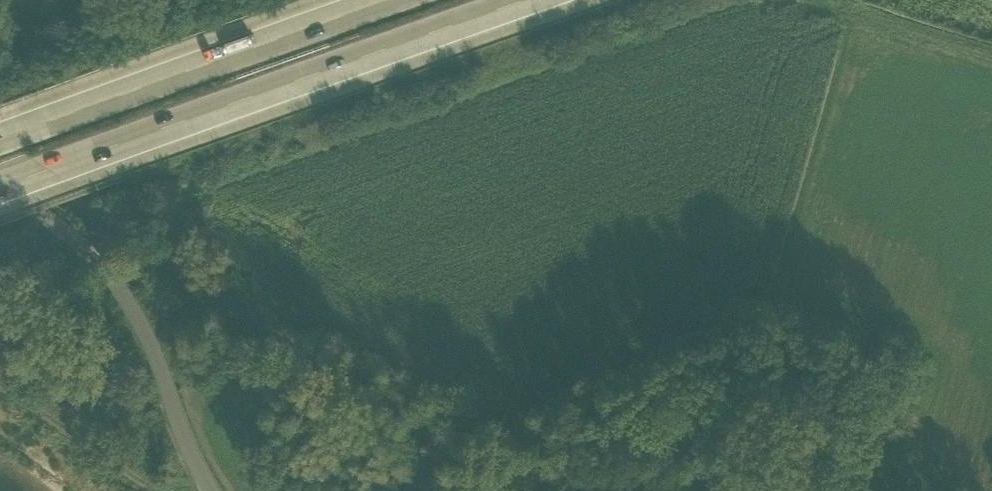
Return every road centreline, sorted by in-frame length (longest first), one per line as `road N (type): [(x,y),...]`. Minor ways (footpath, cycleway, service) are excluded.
road 1 (motorway): [(0,187),(527,0)]
road 2 (motorway): [(392,0),(0,139)]
road 3 (unclassified): [(211,490),(116,286),(0,177)]

